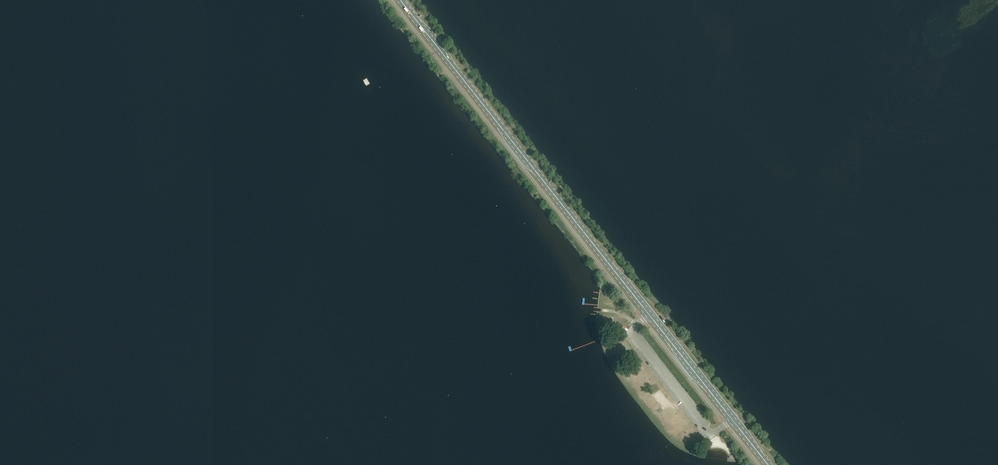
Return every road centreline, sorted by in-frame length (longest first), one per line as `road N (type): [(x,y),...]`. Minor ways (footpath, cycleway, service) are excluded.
road 1 (primary): [(768,464),(400,0)]

